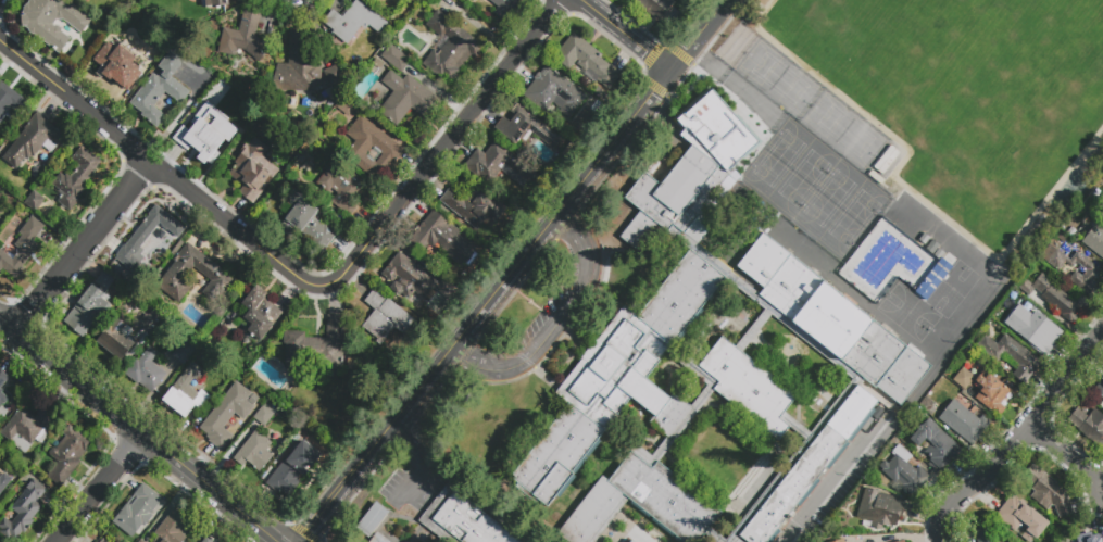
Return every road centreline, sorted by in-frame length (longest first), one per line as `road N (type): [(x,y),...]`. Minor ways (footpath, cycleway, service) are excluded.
road 1 (residential): [(353,477),(670,74)]
road 2 (secondary): [(0,317),(283,541)]
road 3 (residential): [(352,265),(563,0)]
road 4 (residential): [(941,541),(947,505),(1018,440),(1102,330)]
road 5 (residential): [(15,329),(151,162)]
road 6 (residential): [(56,541),(145,431)]
road 7 (residential): [(151,162),(255,244)]
road 8 (residential): [(255,244),(309,285),(328,289),(352,265)]

